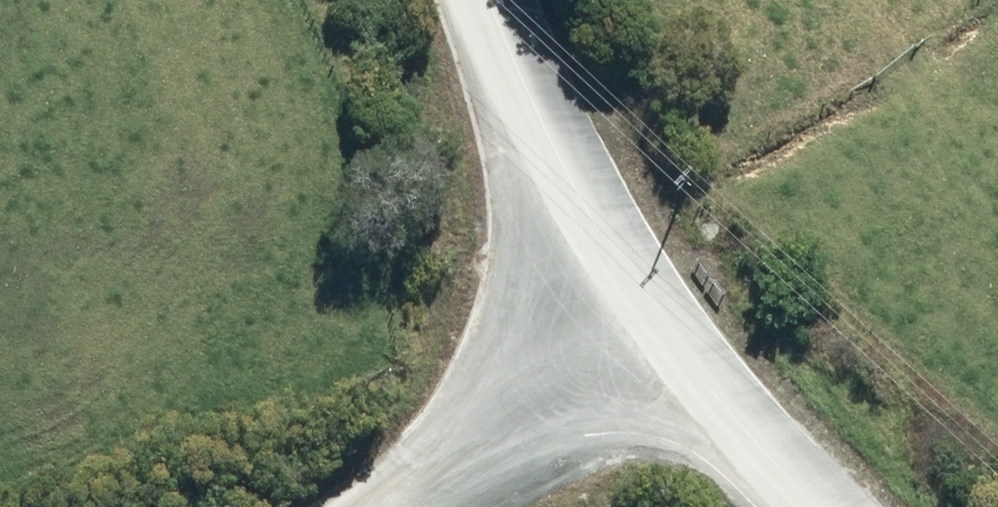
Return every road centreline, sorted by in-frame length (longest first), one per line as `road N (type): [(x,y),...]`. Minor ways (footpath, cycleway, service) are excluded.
road 1 (unclassified): [(576,416),(428,68),(415,0)]
road 2 (unclassified): [(378,506),(576,416)]
road 3 (unclassified): [(715,506),(576,416)]

